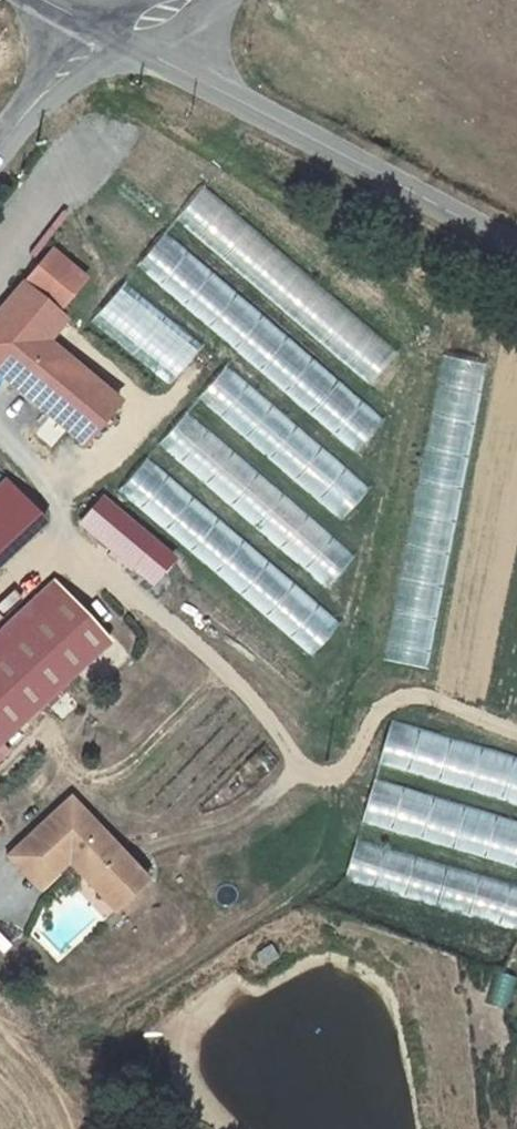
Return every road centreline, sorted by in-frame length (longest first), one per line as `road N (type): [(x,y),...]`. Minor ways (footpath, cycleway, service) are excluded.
road 1 (tertiary): [(516,251),(102,34)]
road 2 (tertiary): [(0,147),(102,34)]

